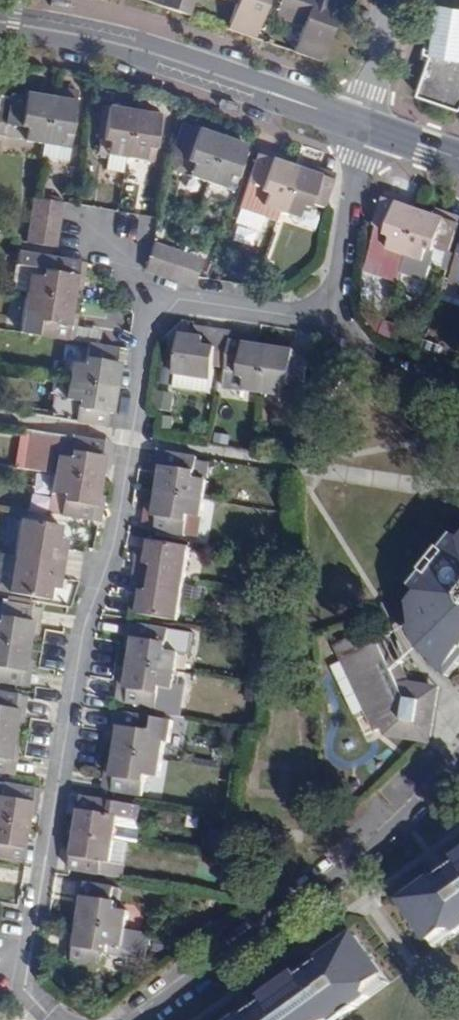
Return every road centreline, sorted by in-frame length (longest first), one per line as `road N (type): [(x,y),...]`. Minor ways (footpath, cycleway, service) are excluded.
road 1 (tertiary): [(458,159),(154,53),(0,22)]

